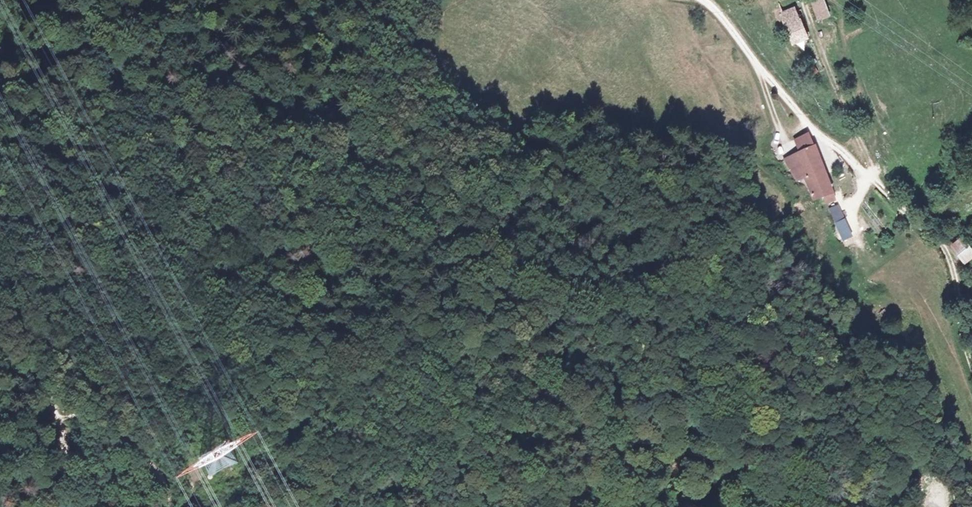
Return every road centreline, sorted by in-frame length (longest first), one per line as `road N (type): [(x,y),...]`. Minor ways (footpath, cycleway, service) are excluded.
road 1 (track): [(704,0),(800,115),(876,183)]
road 2 (track): [(57,506),(63,439),(50,406),(0,353)]
road 3 (track): [(164,506),(162,479),(141,458),(50,406)]

